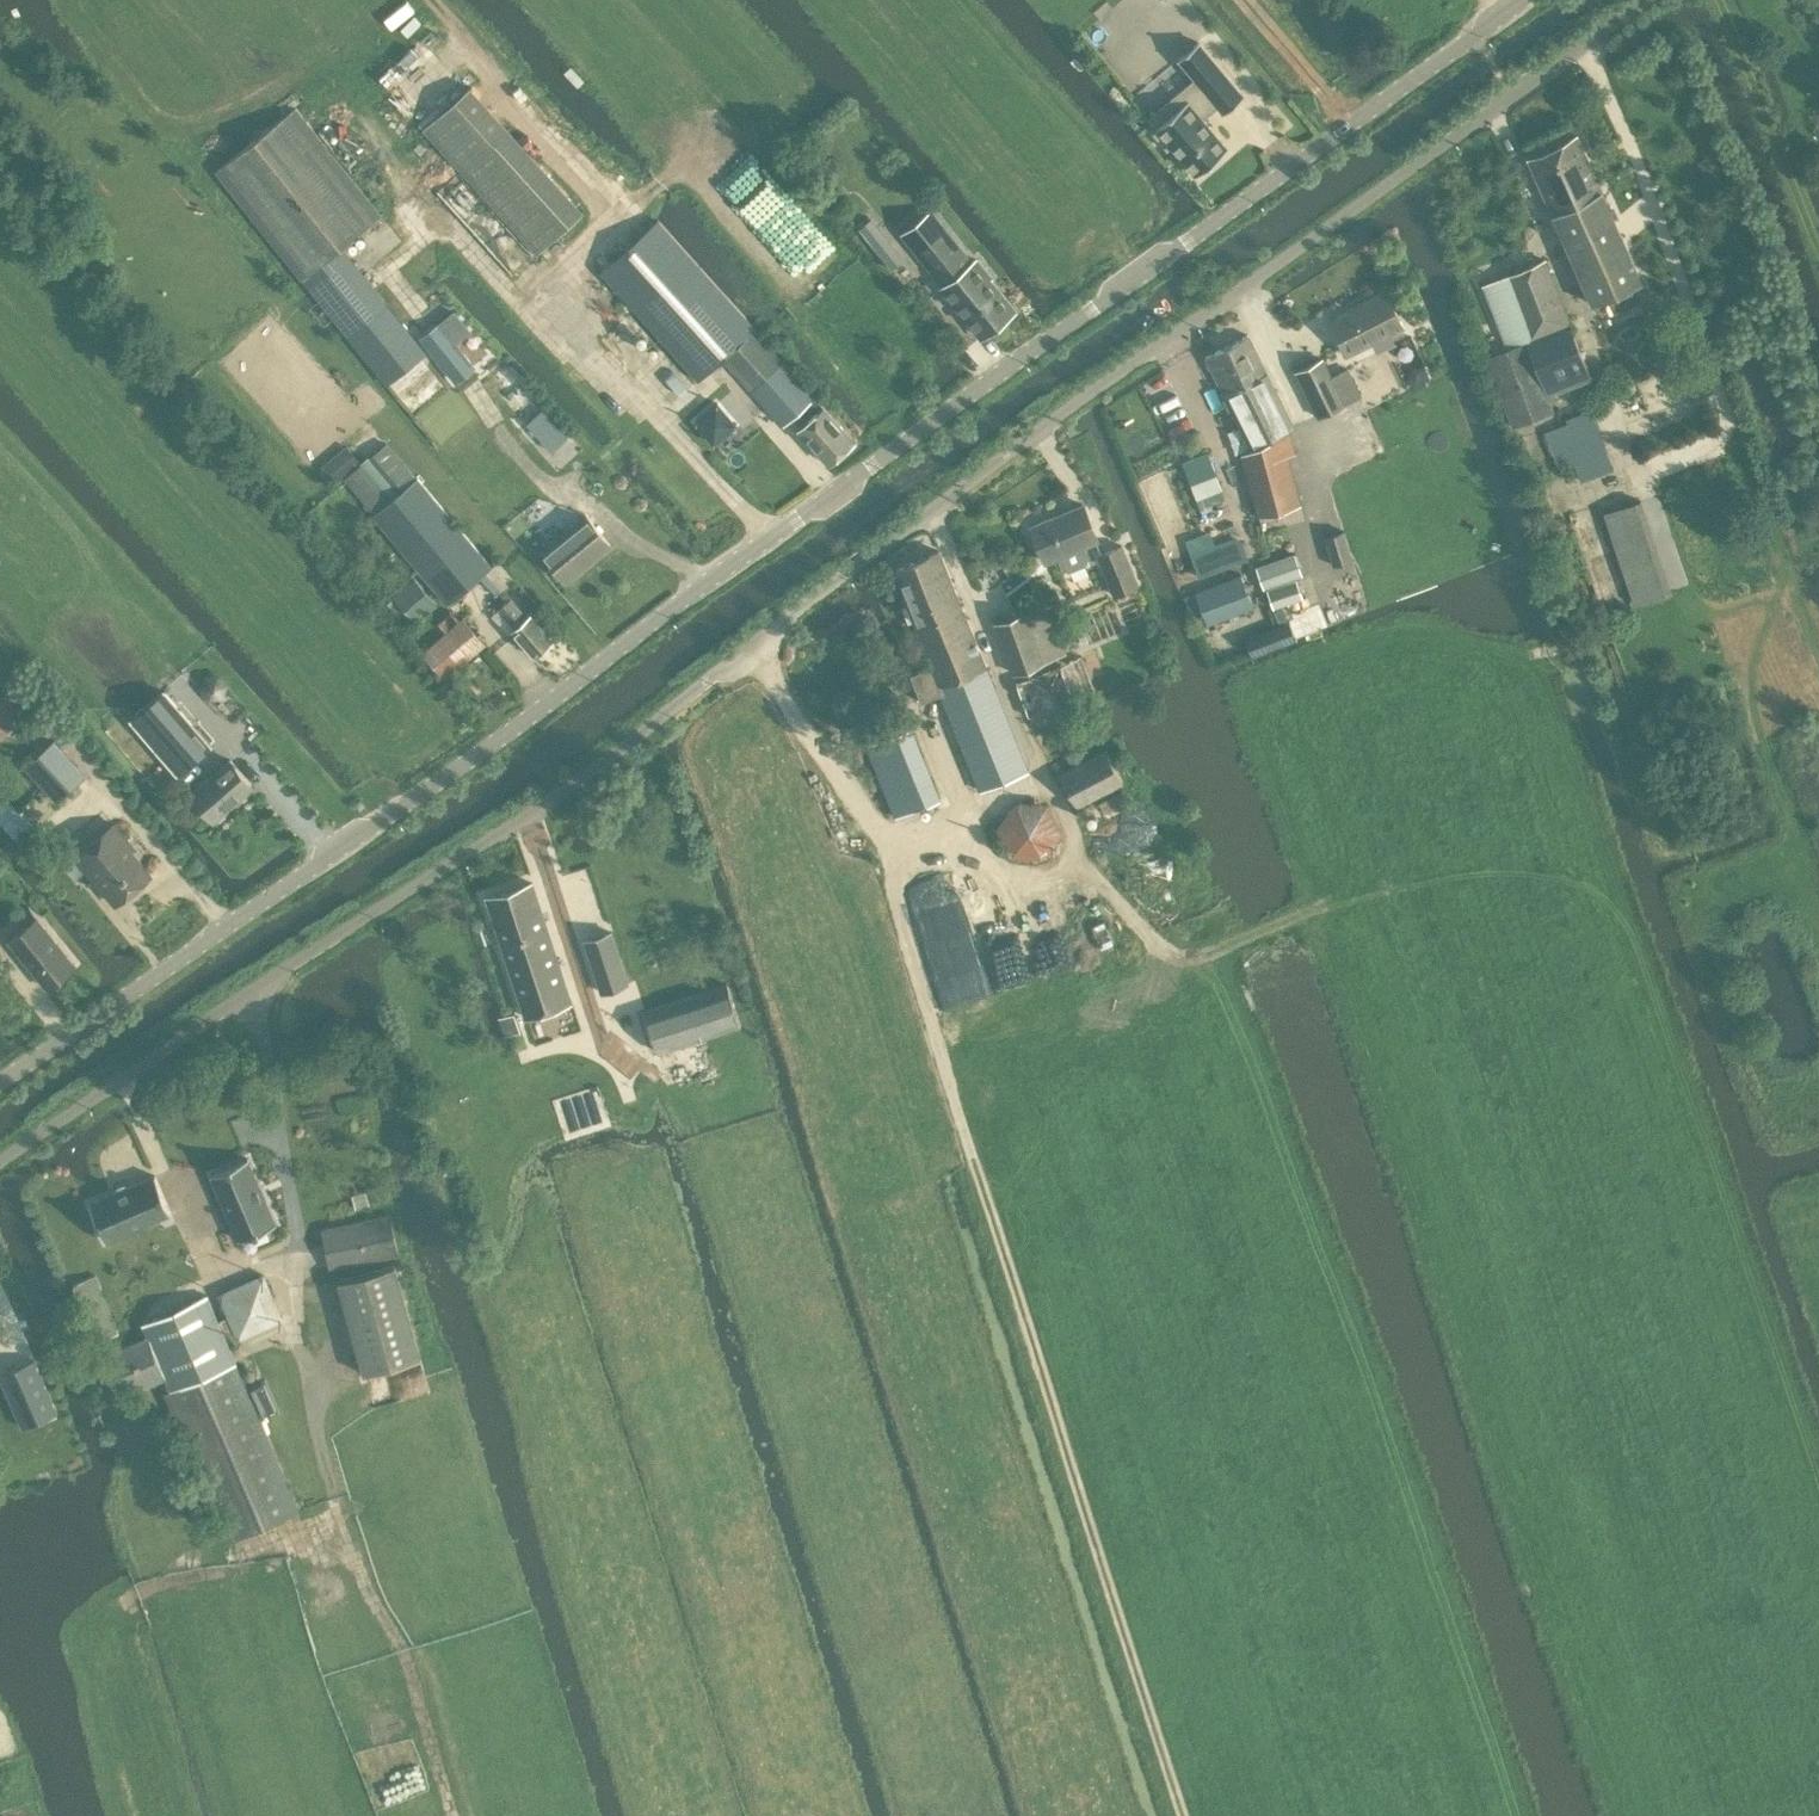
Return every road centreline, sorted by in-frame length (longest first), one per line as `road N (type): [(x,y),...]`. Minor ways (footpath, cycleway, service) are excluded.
road 1 (unclassified): [(0,1164),(533,811),(883,540),(1645,0)]
road 2 (tertiary): [(1524,0),(532,712),(0,1081)]
road 3 (track): [(454,1815),(403,1656),(355,1562),(298,1346)]
road 4 (track): [(1818,982),(1692,620)]
road 5 (track): [(627,216),(434,0)]

